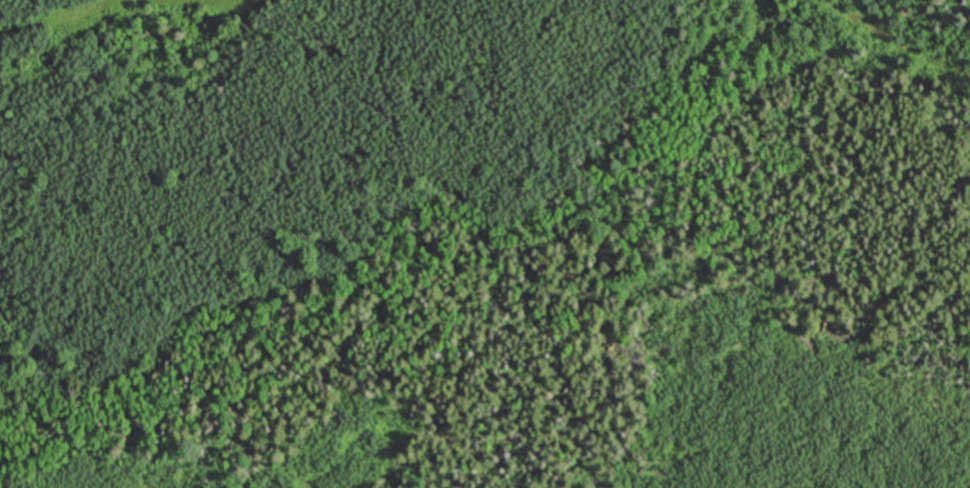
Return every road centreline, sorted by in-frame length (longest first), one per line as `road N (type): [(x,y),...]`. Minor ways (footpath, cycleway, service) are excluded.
road 1 (track): [(817,0),(890,42),(969,69)]
road 2 (track): [(0,28),(126,0)]

